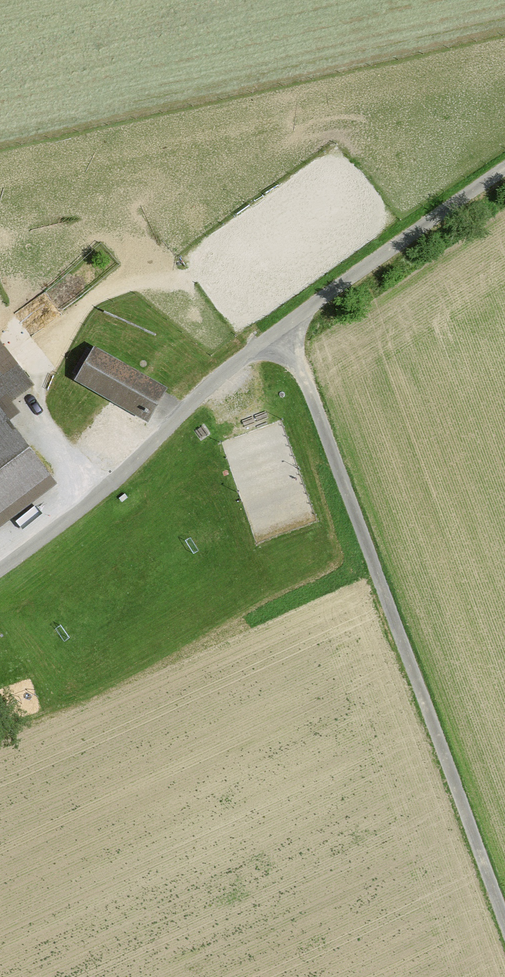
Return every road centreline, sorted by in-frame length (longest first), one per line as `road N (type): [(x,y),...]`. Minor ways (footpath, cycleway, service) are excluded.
road 1 (unclassified): [(0,566),(122,472),(213,380),(504,172)]
road 2 (track): [(504,922),(287,324)]
road 3 (track): [(30,356),(111,290),(207,275)]

